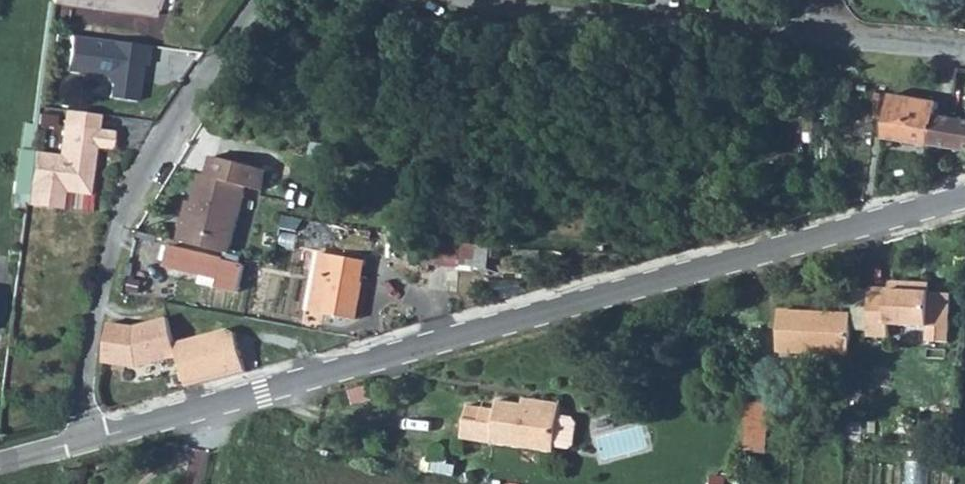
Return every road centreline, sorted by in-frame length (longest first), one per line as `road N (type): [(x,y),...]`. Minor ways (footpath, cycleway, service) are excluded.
road 1 (unclassified): [(964,195),(153,429),(86,440)]
road 2 (residential): [(86,440),(89,364),(125,232),(189,104),(255,0)]
road 3 (residential): [(964,50),(617,22),(504,0)]

